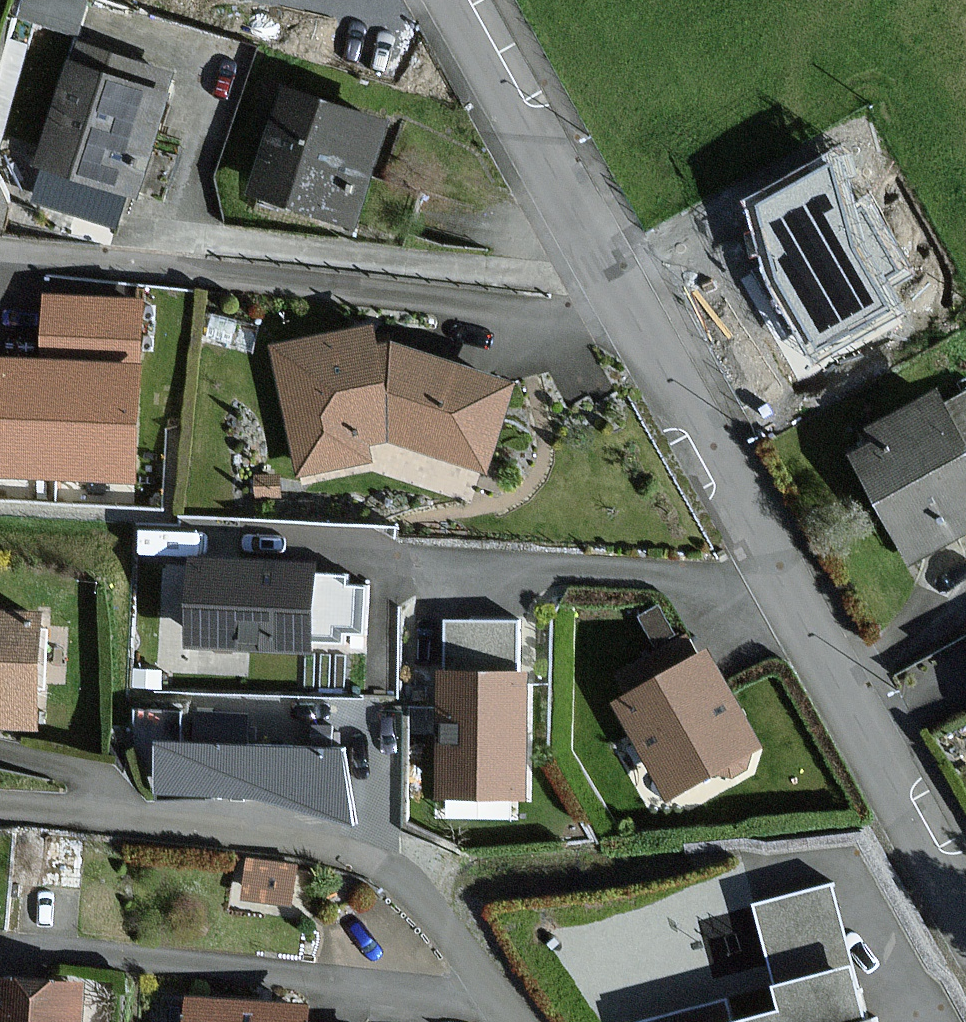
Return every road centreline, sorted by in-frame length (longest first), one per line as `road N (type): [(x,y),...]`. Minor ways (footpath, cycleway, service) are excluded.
road 1 (residential): [(641,321),(0,252)]
road 2 (residential): [(516,1021),(422,896),(377,865),(153,822),(0,807)]
road 3 (residential): [(229,541),(691,572),(739,573),(768,562)]
road 4 (residential): [(768,562),(965,917)]
road 5 (residential): [(461,0),(641,321)]
road 6 (residential): [(641,321),(768,562)]

